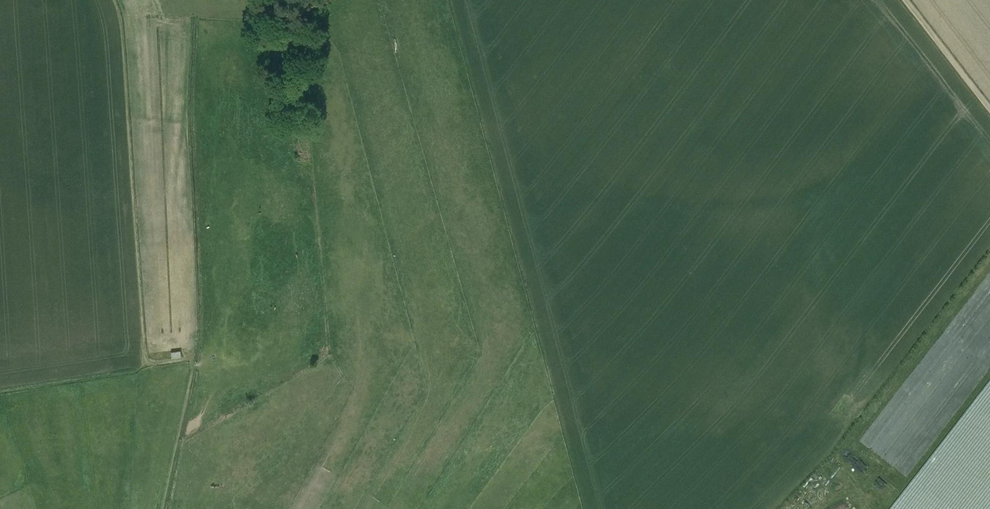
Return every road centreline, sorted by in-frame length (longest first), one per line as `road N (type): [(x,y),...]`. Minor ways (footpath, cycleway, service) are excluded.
road 1 (track): [(905,0),(989,108)]

